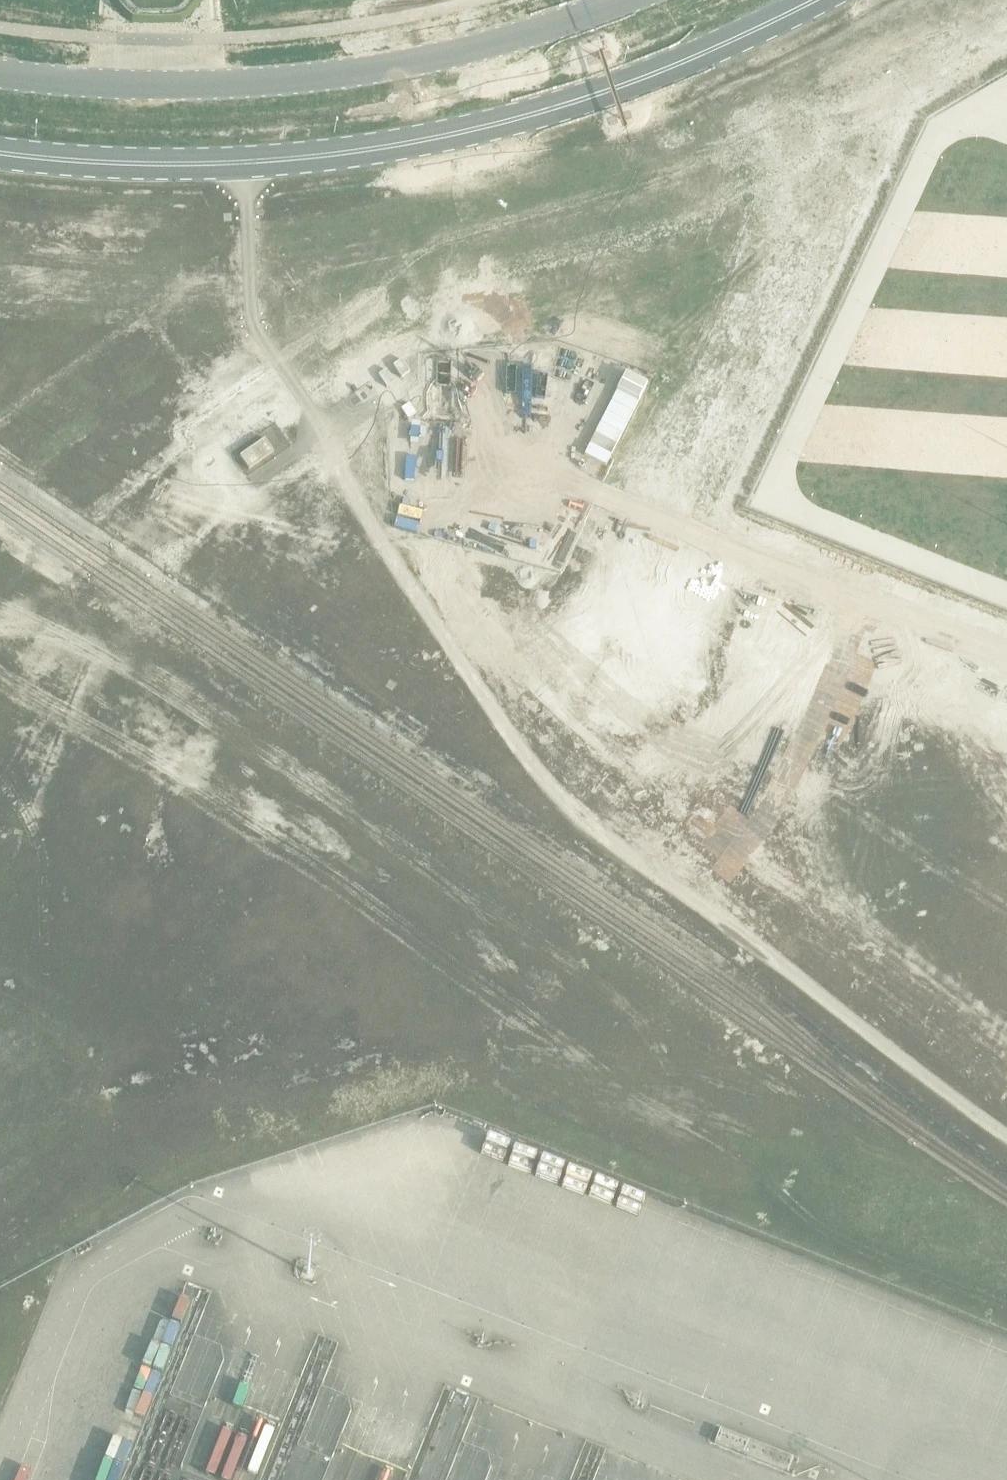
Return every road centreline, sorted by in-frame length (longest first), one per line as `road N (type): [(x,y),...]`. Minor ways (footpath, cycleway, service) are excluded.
road 1 (track): [(1006,1140),(735,927),(558,803),(364,521),(326,443)]
road 2 (secondary): [(819,0),(711,52),(559,108),(395,146),(244,163),(124,166),(0,156)]
road 3 (unclassified): [(630,0),(568,24),(363,74),(181,88),(0,72)]
road 4 (track): [(1006,657),(596,491)]

